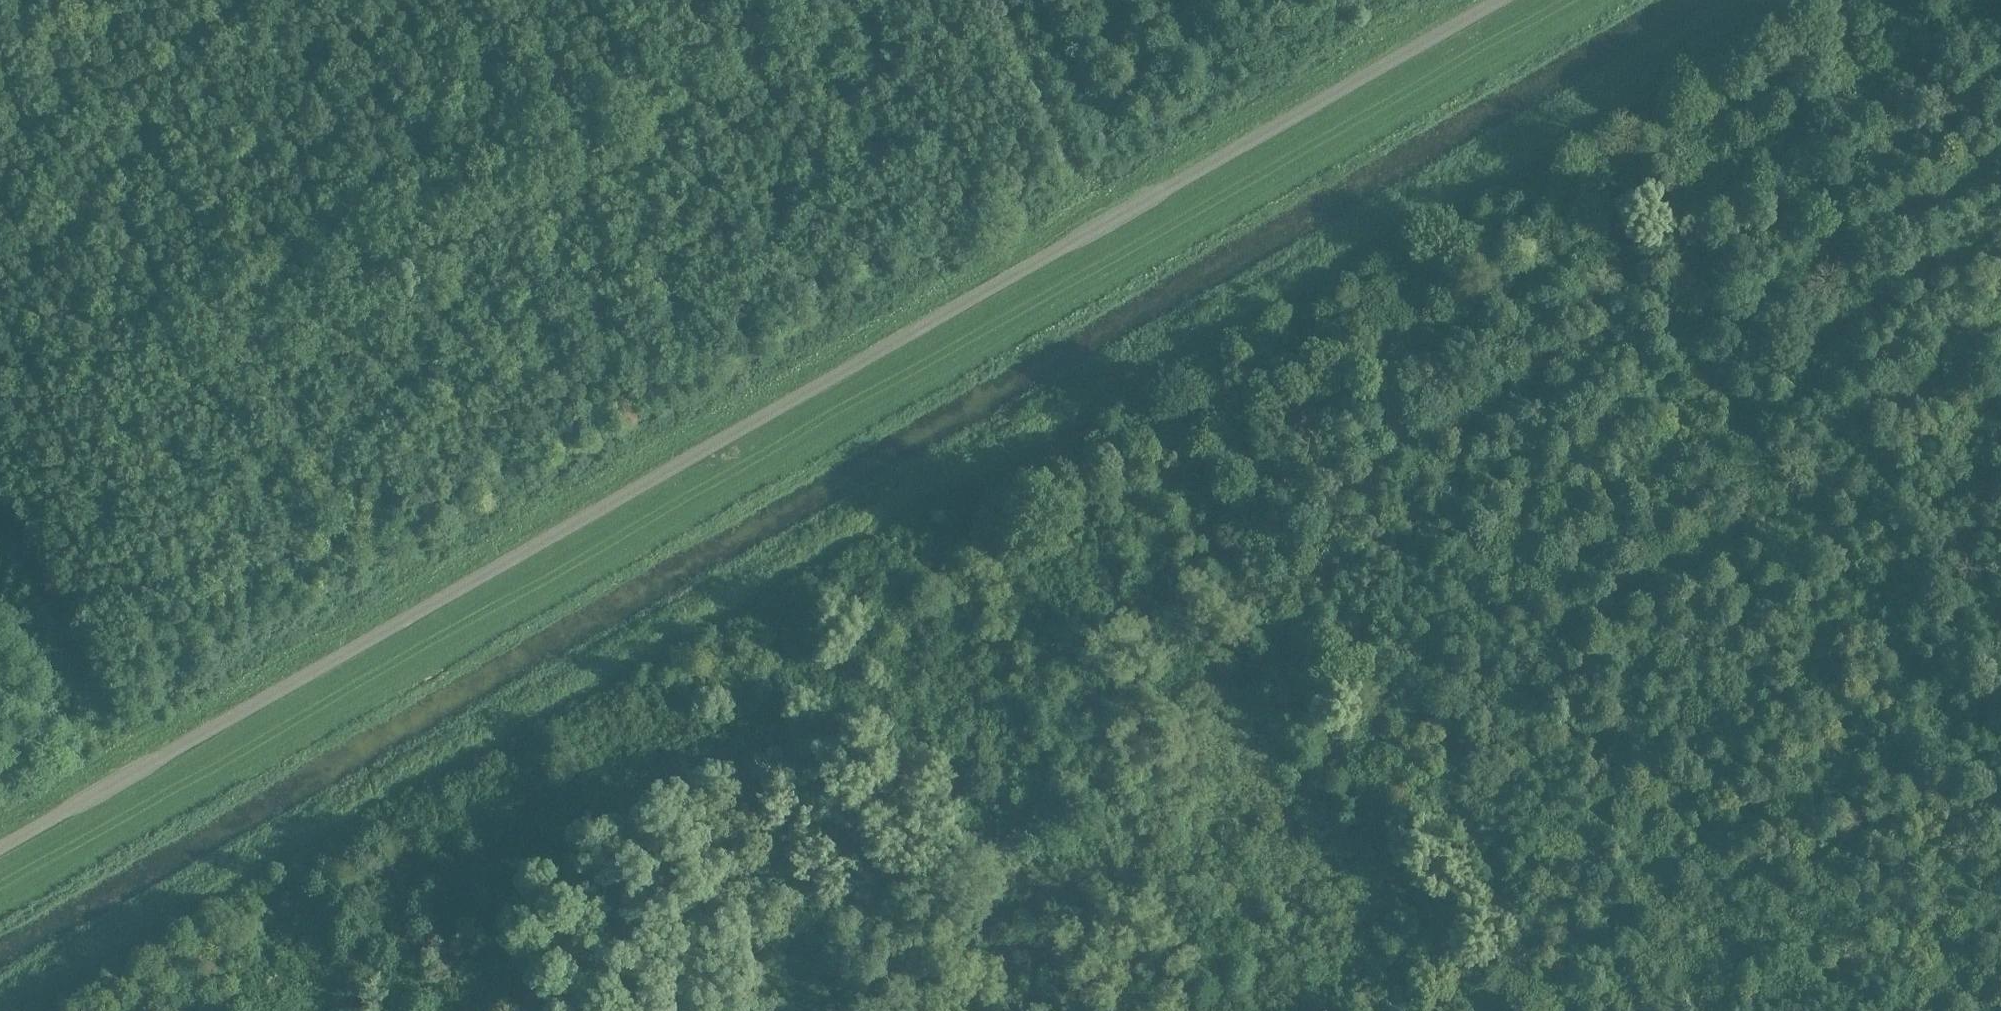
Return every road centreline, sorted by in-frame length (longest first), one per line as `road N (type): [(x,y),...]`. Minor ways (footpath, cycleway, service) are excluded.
road 1 (unclassified): [(0,849),(1498,0)]

